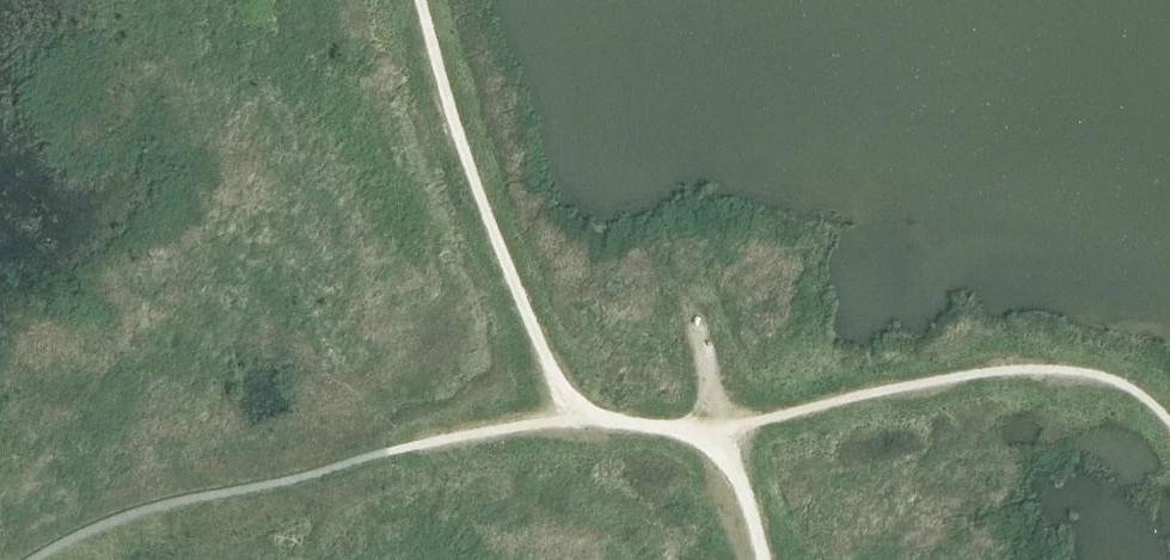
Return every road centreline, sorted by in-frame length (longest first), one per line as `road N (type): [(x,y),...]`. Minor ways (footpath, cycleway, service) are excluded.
road 1 (track): [(42,559),(166,508),(513,430),(594,421),(722,436)]
road 2 (track): [(722,436),(890,391),(1031,371),(1117,382),(1169,423)]
road 3 (track): [(594,421),(555,377),(536,334),(487,214),(421,0)]
road 4 (track): [(764,559),(722,436)]

